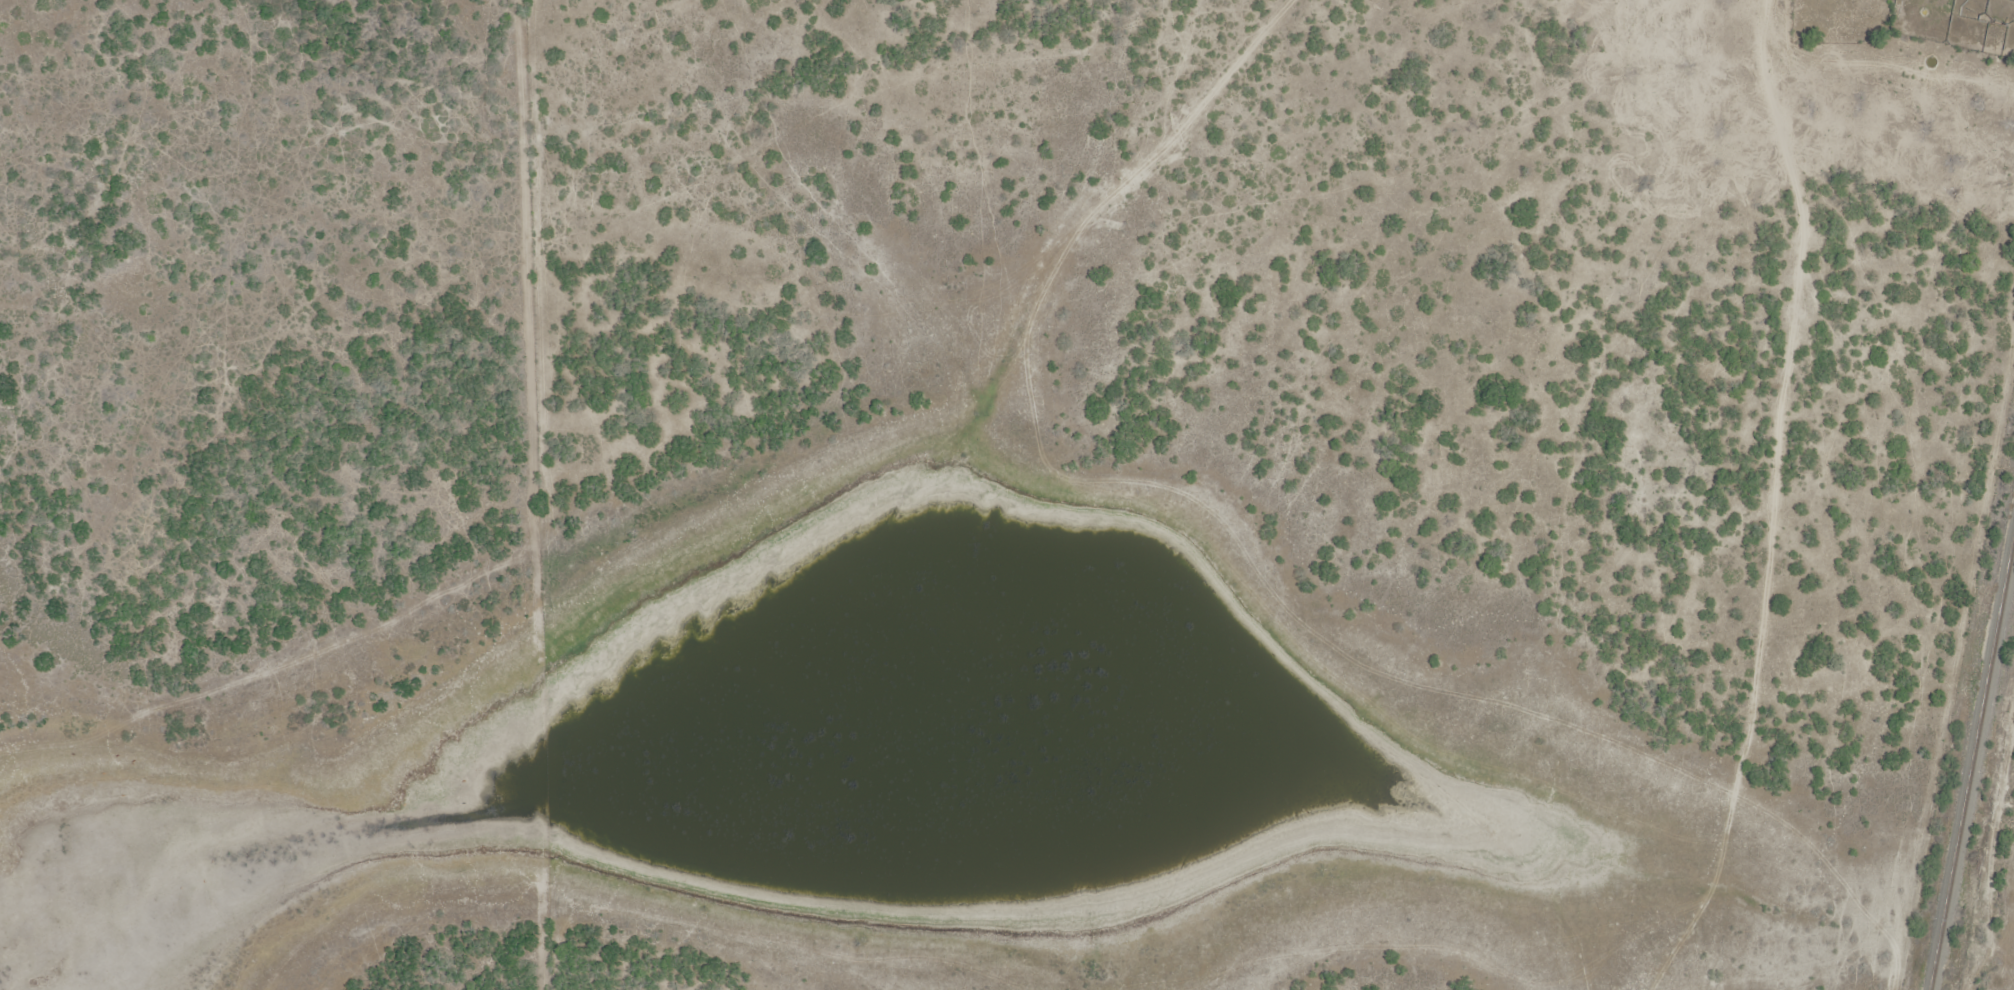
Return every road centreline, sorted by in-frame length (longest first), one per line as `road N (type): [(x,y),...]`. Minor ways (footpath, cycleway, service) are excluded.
road 1 (residential): [(1769,0),(1804,205),(1803,328),(1786,398),(1739,989)]

